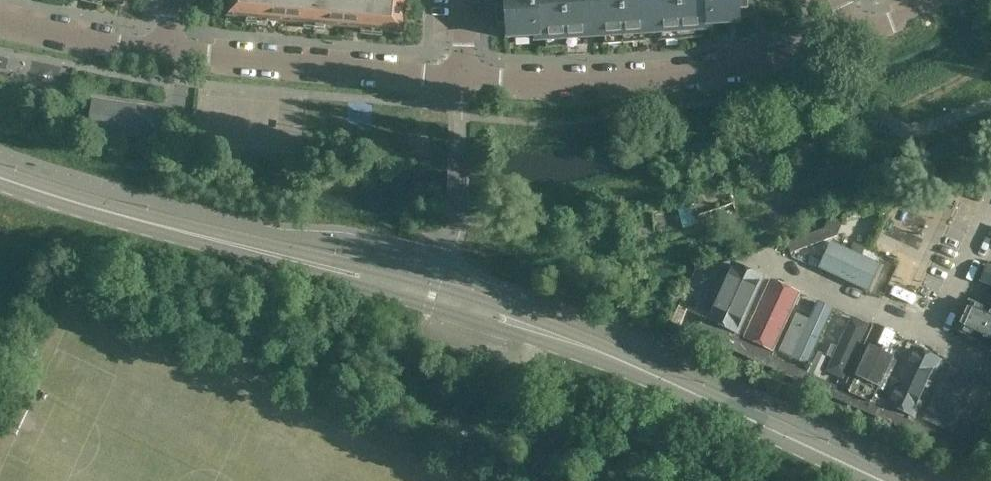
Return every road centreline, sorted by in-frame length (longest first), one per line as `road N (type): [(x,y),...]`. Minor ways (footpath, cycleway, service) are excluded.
road 1 (tertiary): [(883,480),(581,345),(314,258),(160,220)]
road 2 (residential): [(462,77),(651,77),(852,36)]
road 3 (residential): [(166,48),(462,77)]
road 4 (unclassified): [(765,261),(933,338)]
road 5 (residential): [(0,19),(166,48)]
road 6 (tertiary): [(160,220),(0,173)]
road 7 (unclassified): [(933,338),(990,214)]

